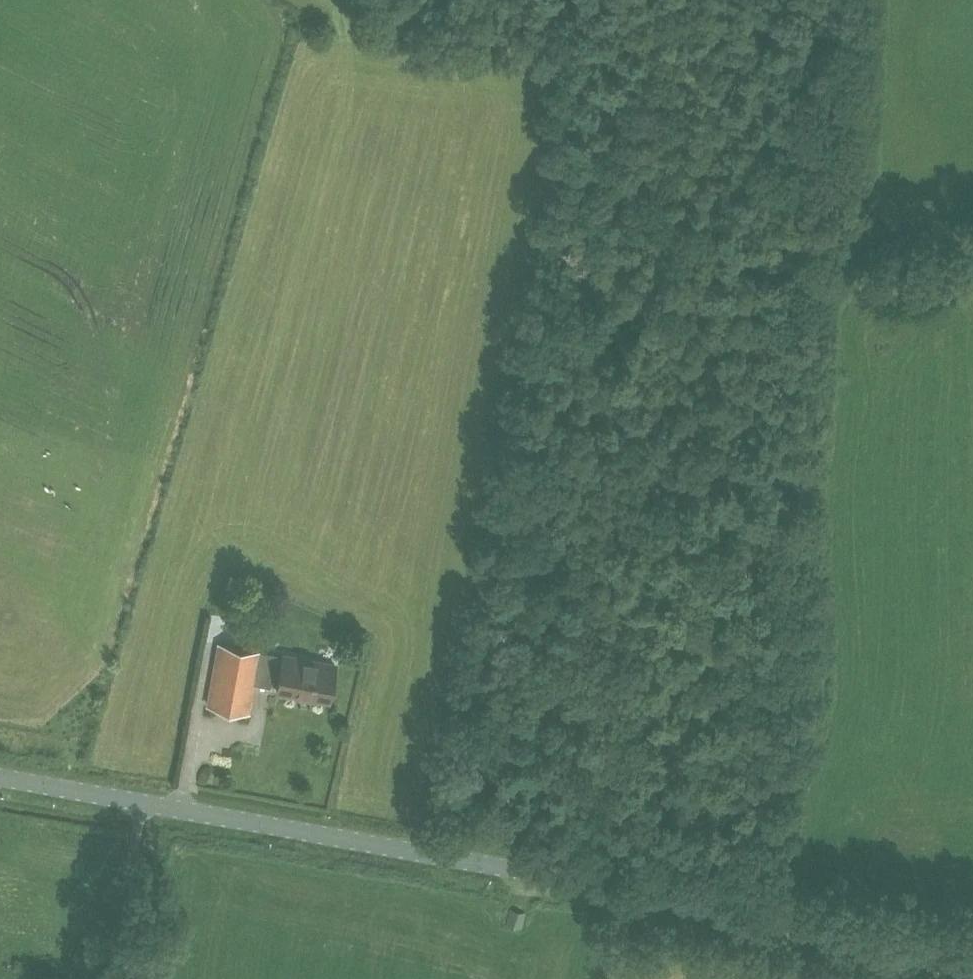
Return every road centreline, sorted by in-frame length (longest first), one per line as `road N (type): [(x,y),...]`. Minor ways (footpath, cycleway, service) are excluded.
road 1 (tertiary): [(972,953),(0,779)]

